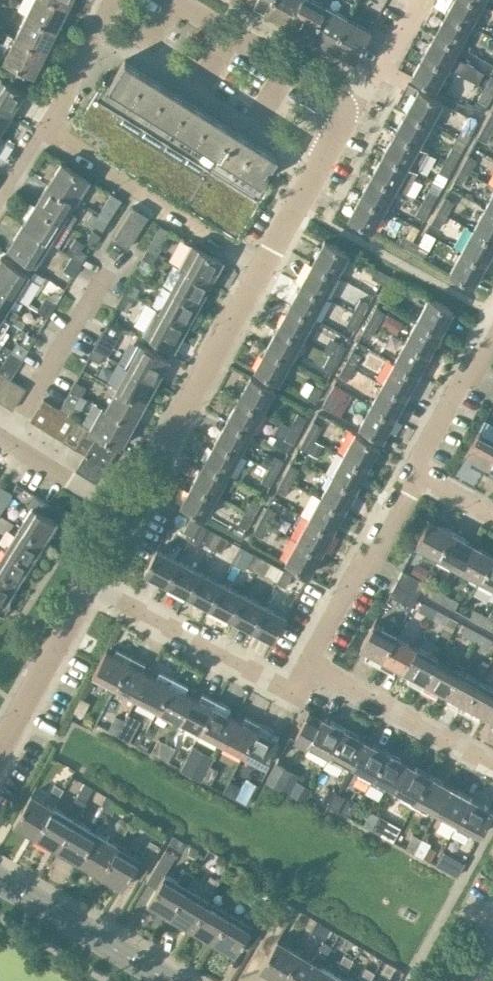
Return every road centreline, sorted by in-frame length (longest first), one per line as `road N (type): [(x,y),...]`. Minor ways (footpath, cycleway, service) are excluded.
road 1 (residential): [(130,508),(267,260)]
road 2 (residential): [(267,260),(35,123)]
road 3 (residential): [(304,664),(287,692),(91,587)]
road 4 (residential): [(304,664),(374,556),(415,474)]
road 5 (residential): [(492,768),(304,664)]
road 6 (residential): [(359,98),(181,0)]
road 7 (tertiary): [(170,980),(0,880)]
road 8 (residential): [(0,754),(91,587)]
road 9 (residential): [(267,260),(359,98)]
road 10 (residential): [(12,434),(100,285)]
road 11 (residential): [(415,474),(492,339)]
road 12 (residential): [(35,123),(103,0)]
road 13 (residential): [(130,508),(12,434)]

